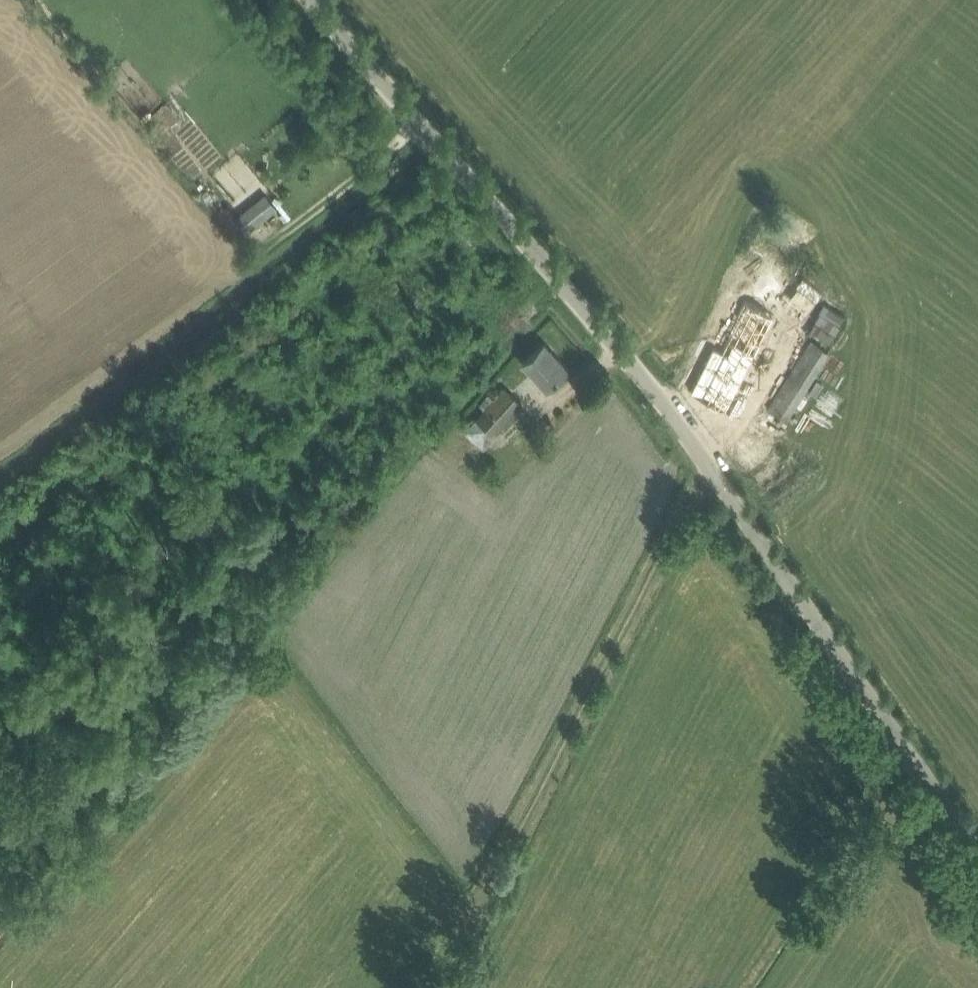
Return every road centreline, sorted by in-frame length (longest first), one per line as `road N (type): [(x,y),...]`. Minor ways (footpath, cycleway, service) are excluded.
road 1 (unclassified): [(977,844),(710,460),(319,0)]

